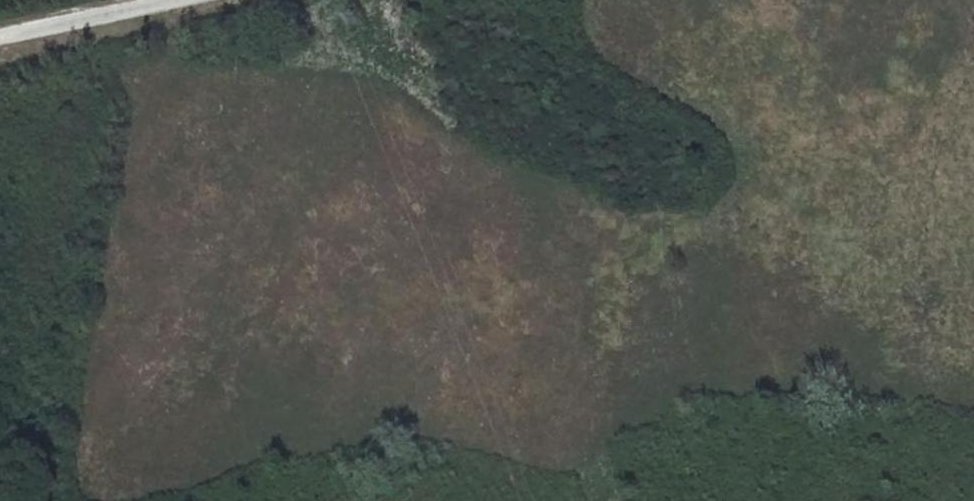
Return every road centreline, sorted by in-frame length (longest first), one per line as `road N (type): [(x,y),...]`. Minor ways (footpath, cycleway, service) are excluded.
road 1 (track): [(0,37),(180,0)]

